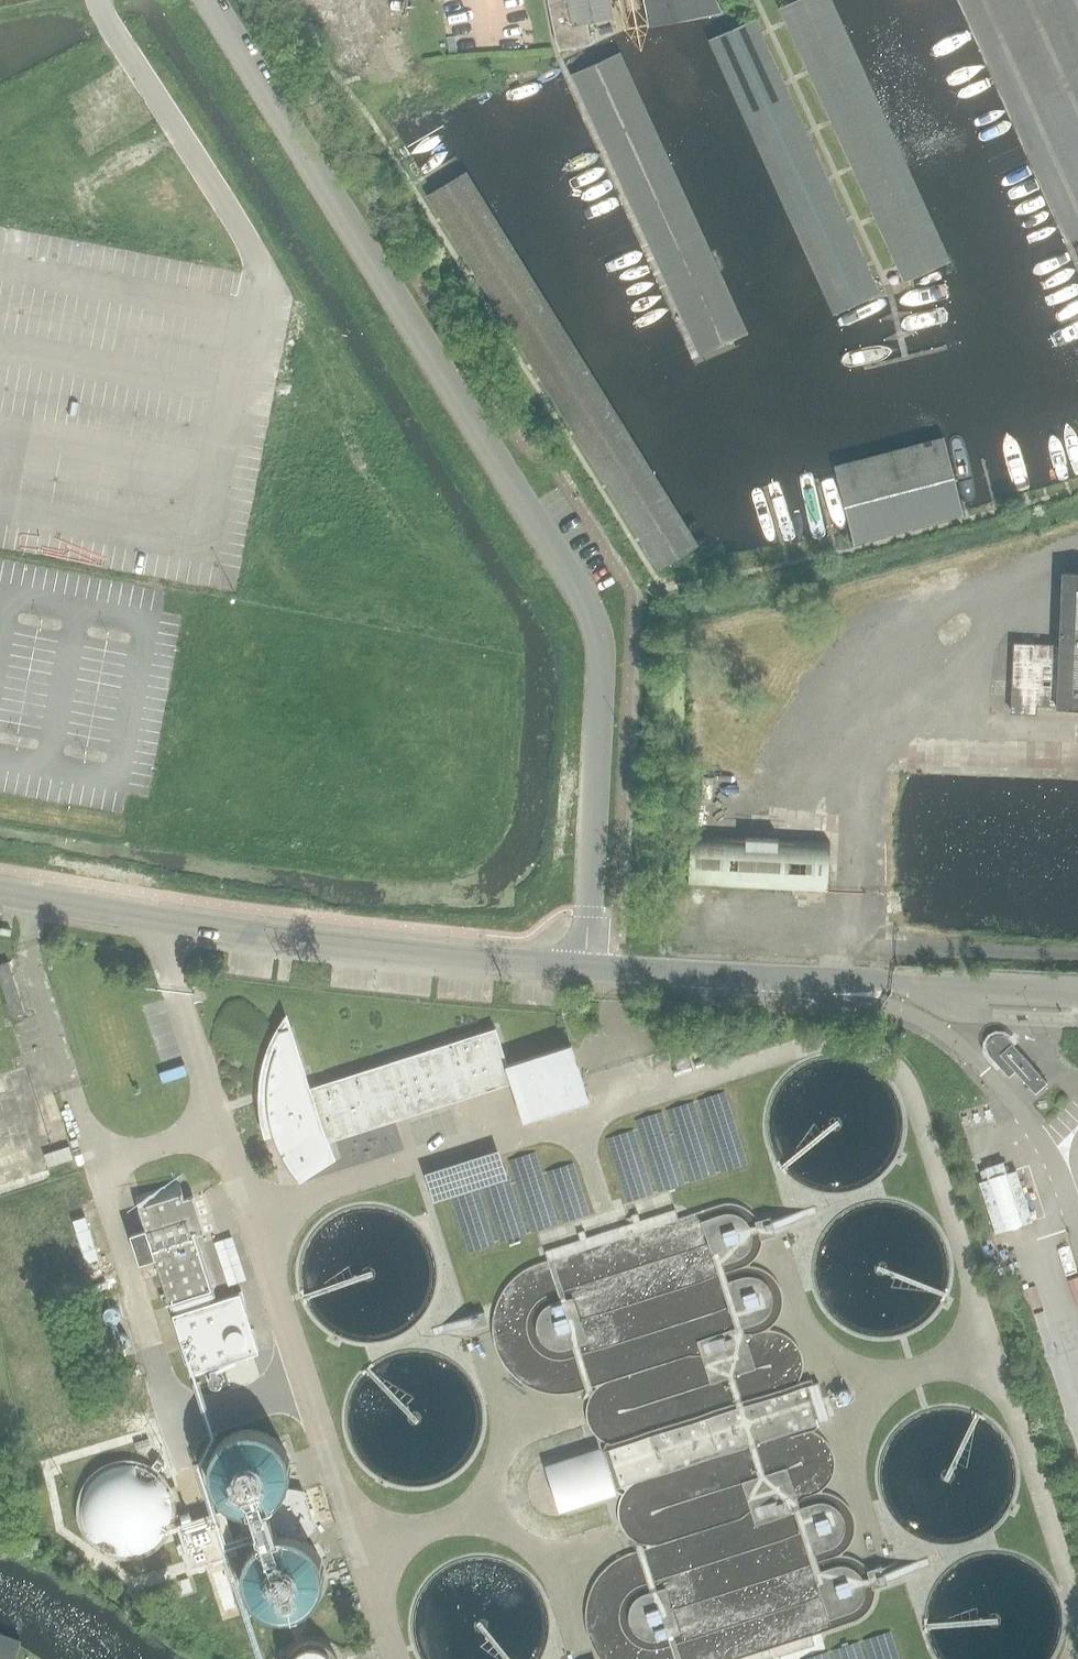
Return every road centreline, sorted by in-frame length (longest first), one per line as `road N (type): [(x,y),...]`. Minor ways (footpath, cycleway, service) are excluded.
road 1 (unclassified): [(585,968),(602,669),(594,620),(210,0)]
road 2 (unclassified): [(585,968),(316,942),(0,892)]
road 3 (unclassified): [(845,981),(585,968)]

